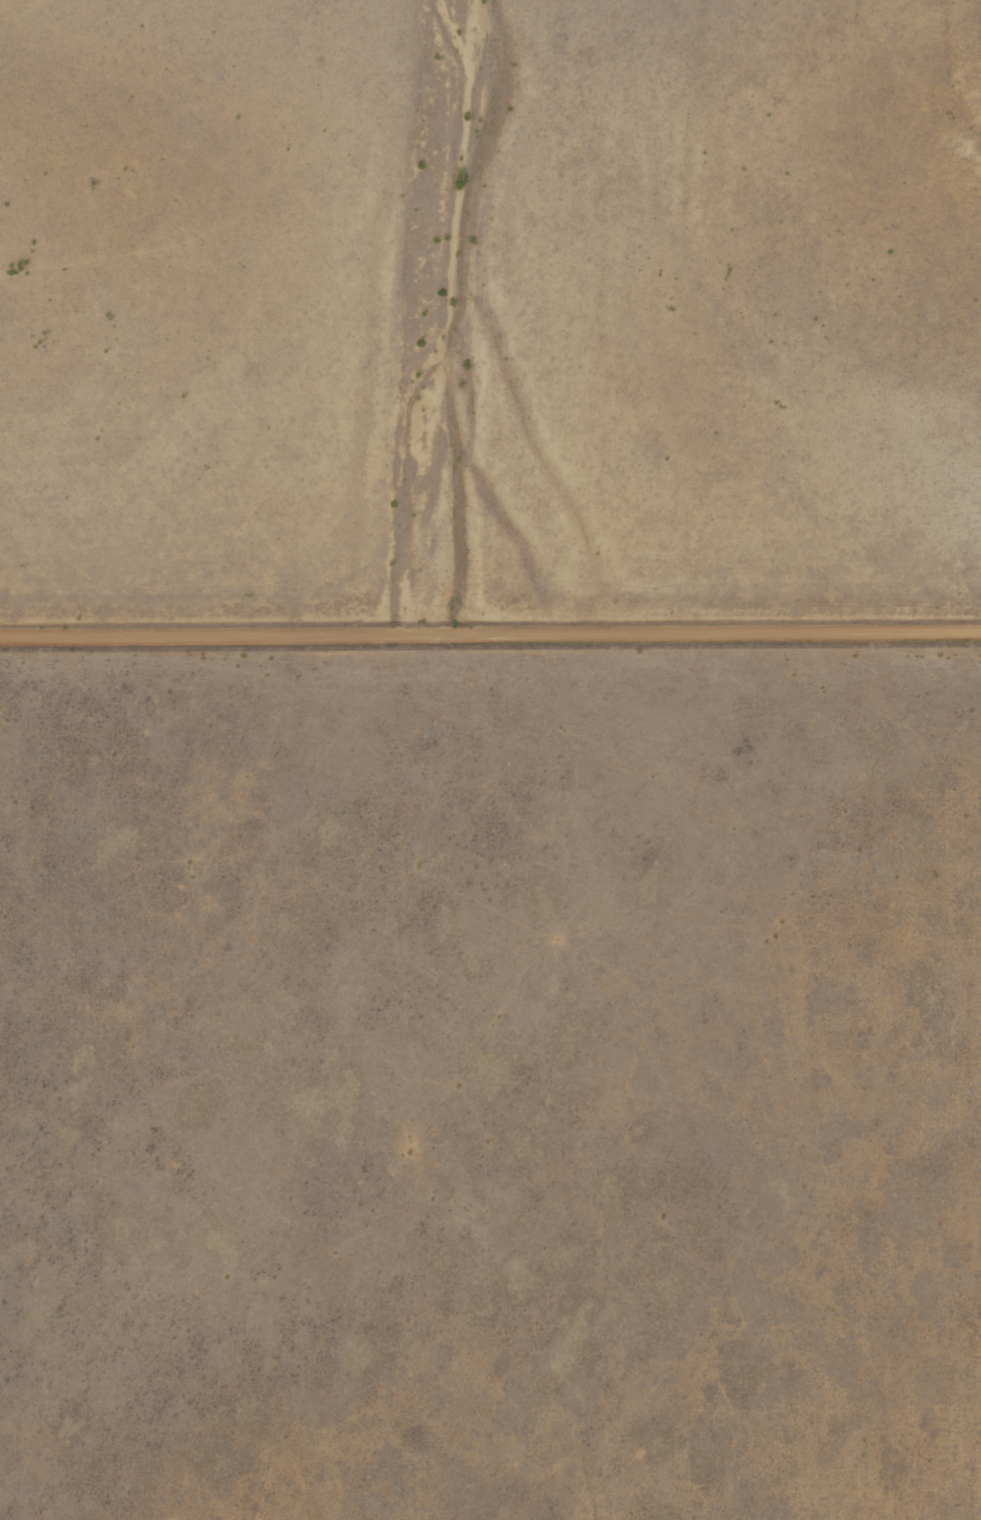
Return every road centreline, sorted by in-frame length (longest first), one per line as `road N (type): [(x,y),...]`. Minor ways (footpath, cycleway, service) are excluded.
road 1 (residential): [(0,635),(980,629)]

